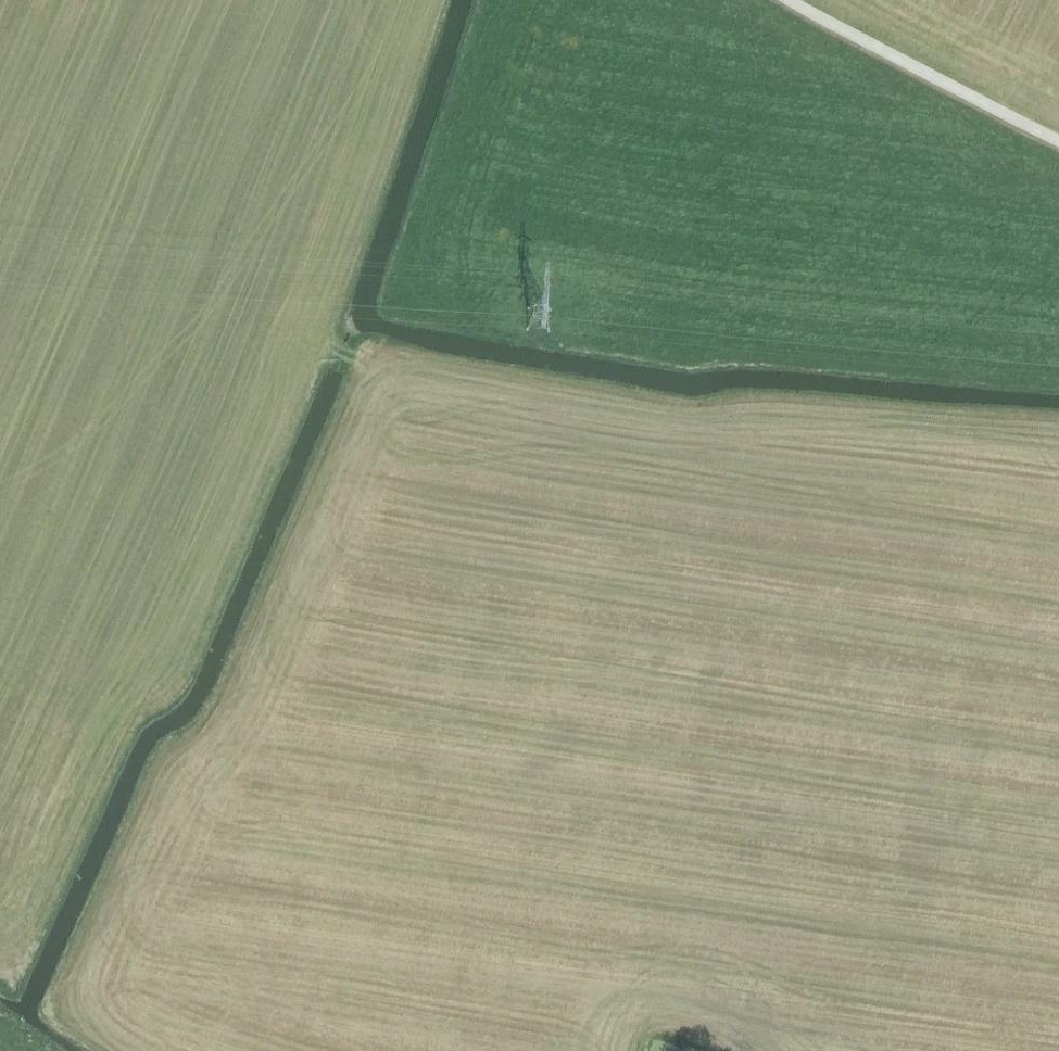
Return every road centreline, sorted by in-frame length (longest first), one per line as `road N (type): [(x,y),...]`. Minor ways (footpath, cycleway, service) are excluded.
road 1 (track): [(1058,139),(791,0)]

